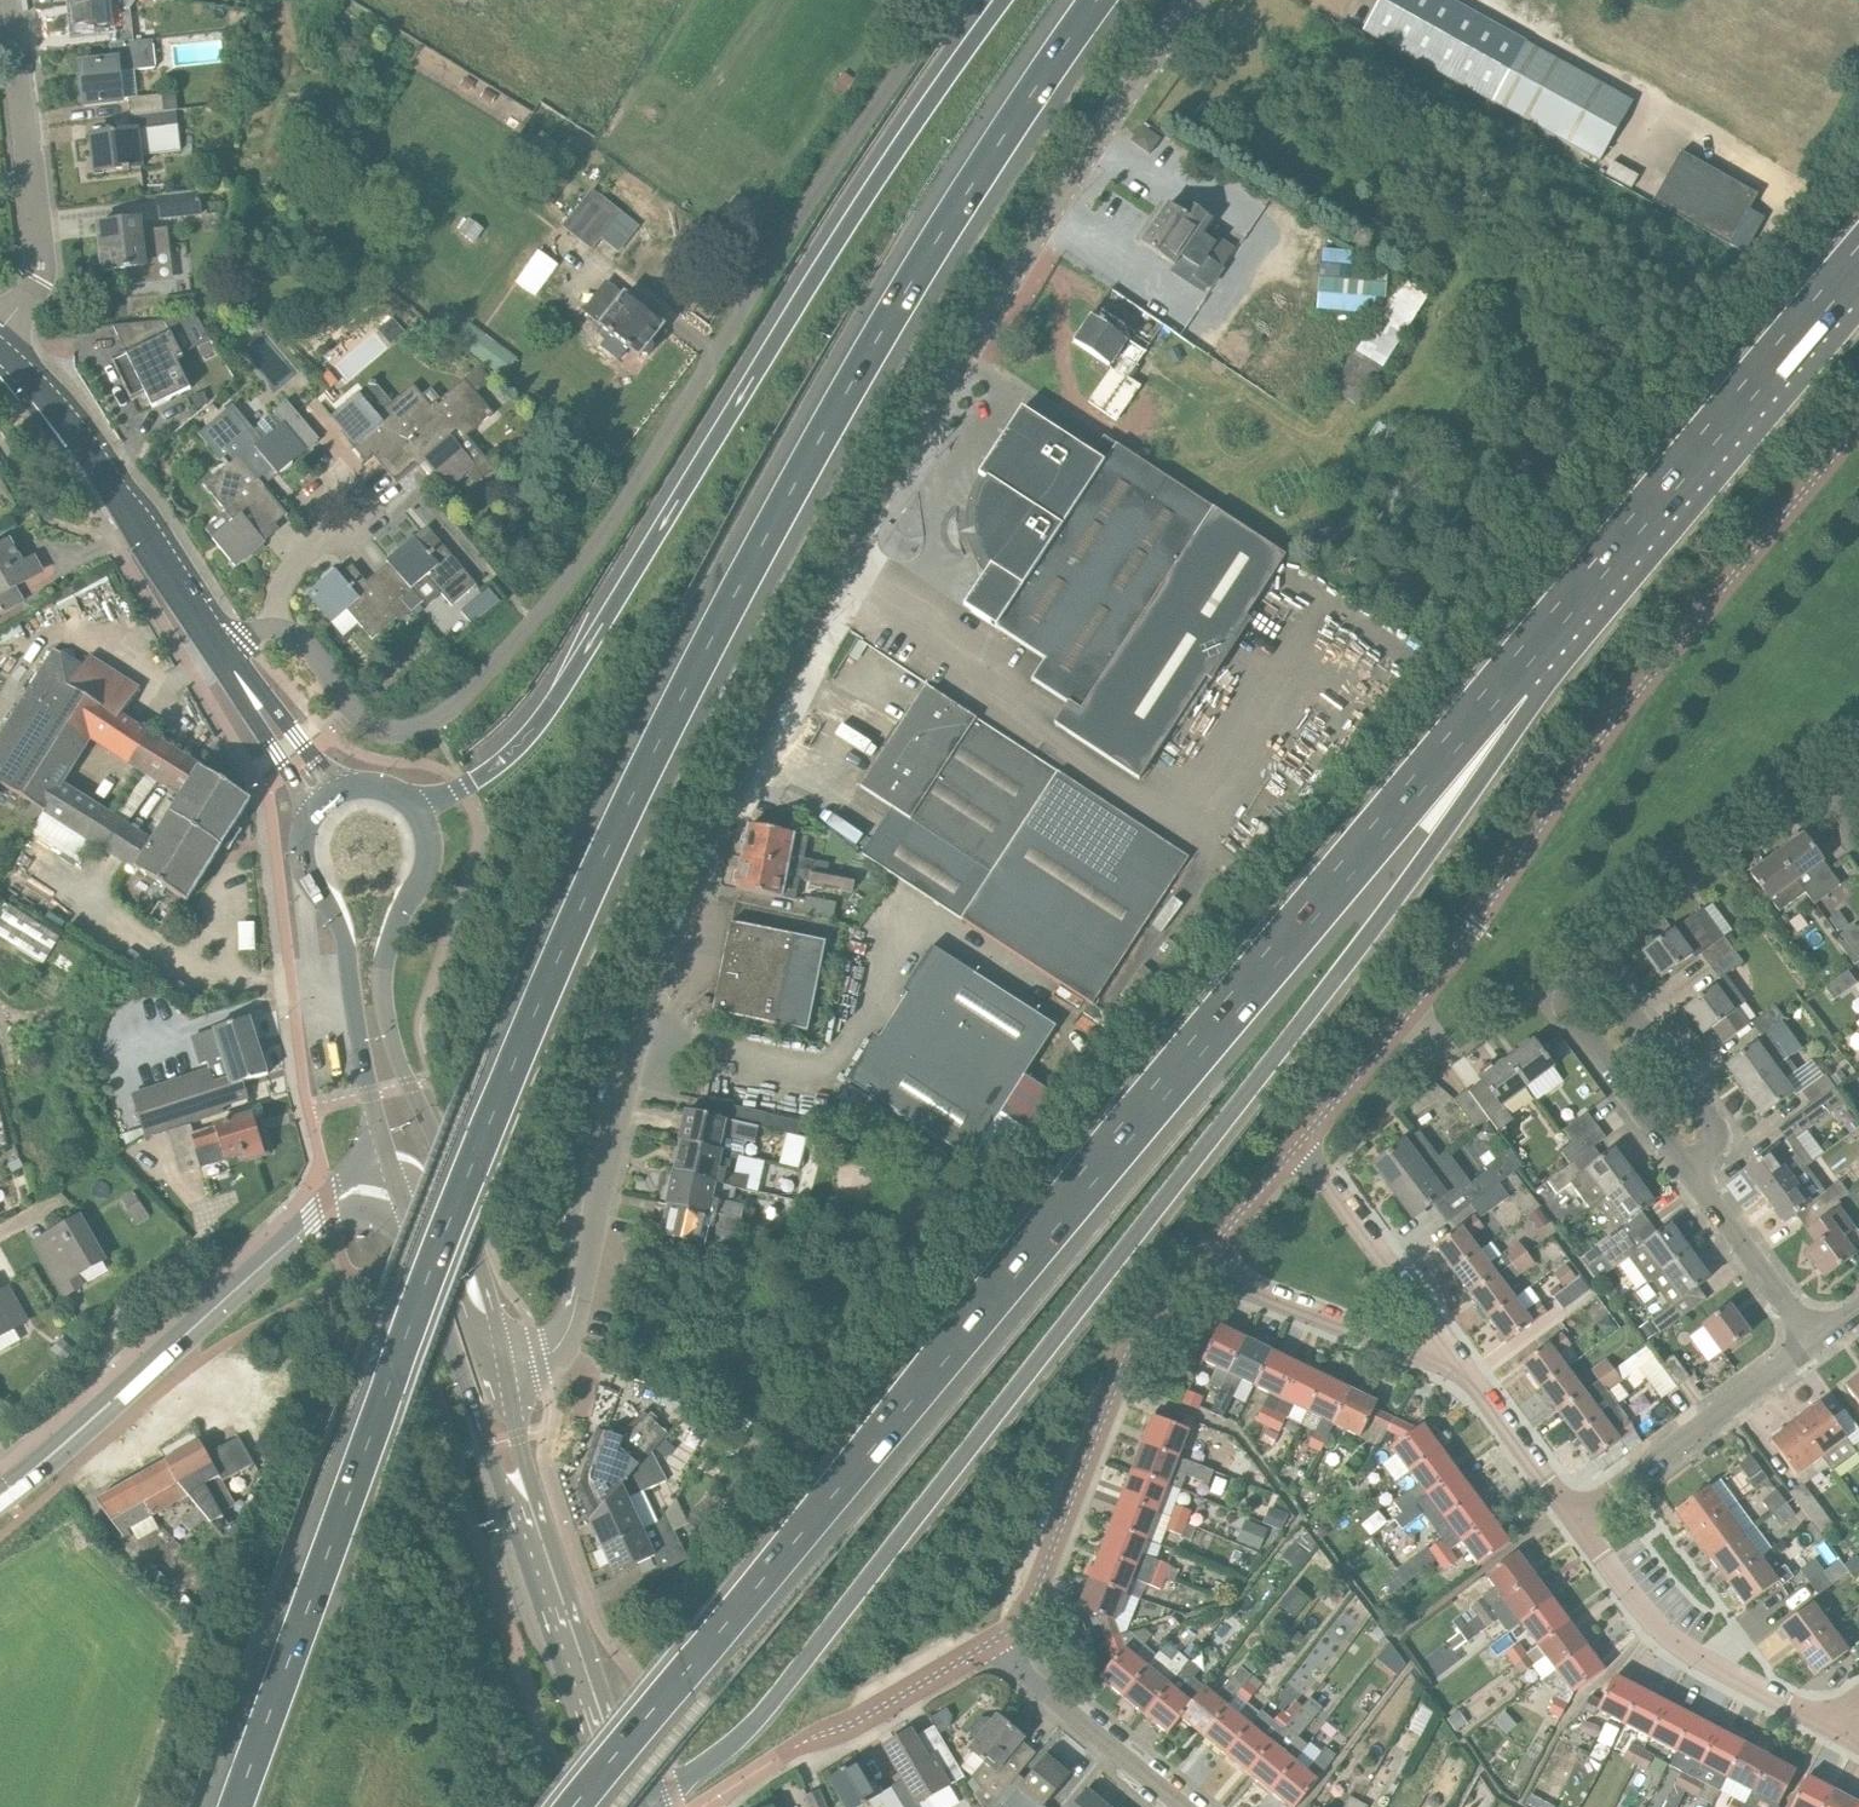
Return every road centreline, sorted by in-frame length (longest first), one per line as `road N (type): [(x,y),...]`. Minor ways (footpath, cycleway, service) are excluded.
road 1 (motorway): [(1099,0),(918,268),(825,427),(632,796),(478,1146),(235,1806)]
road 2 (tertiary): [(508,1364),(554,1351),(572,1322),(641,1026),(686,896),(785,672),(953,374),(1193,0)]
road 3 (motorway): [(575,1806),(1506,678)]
road 4 (motorway): [(627,1799),(706,1765),(802,1665),(1429,851),(1506,678)]
road 5 (residential): [(274,628),(306,646),(353,711),(377,727),(415,730),(454,706),(548,601),(878,111),(963,0)]
road 6 (motorway): [(1004,0),(846,229),(540,725),(459,792),(419,808)]
road 7 (residential): [(1296,1144),(1614,723),(1858,422)]
road 8 (secondary): [(508,1364),(487,1270),(405,1069),(387,998),(394,938),(430,863),(419,808)]
road 9 (motorway): [(1506,678),(1858,262)]
road 10 (tertiary): [(6,1492),(331,1208),(365,1193),(393,1192)]
road 11 (residential): [(998,1640),(1031,1602),(1123,1361),(1195,1257)]
road 12 (secondary): [(327,801),(306,827),(301,855),(342,935),(393,1192)]
road 13 (residential): [(1689,1164),(1587,1015),(1588,1000),(1608,988),(1620,992),(1716,1127),(1715,1143)]
road 14 (secondary): [(393,1192),(499,1473),(541,1554)]
road 15 (secondary): [(221,650),(102,460),(0,347)]
road 16 (residential): [(0,336),(28,293),(41,246),(12,0)]
road 17 (residential): [(1843,1725),(1690,1646),(1578,1515)]
road 18 (residential): [(1578,1515),(1813,1340)]
road 19 (residential): [(1195,1257),(1231,1281),(1425,1355),(1444,1354)]
road 20 (secondary): [(541,1554),(627,1799)]
road 21 (residential): [(1444,1354),(1333,1187),(1296,1144)]
road 22 (residential): [(778,1757),(853,1724),(998,1640)]
road 23 (residential): [(1179,1806),(1029,1676),(998,1640)]
road 24 (secondary): [(508,1364),(477,1326),(435,1208),(393,1192)]
road 25 (residential): [(1813,1340),(1689,1164)]
road 26 (residential): [(1578,1515),(1444,1354)]
road 27 (secondary): [(541,1554),(508,1364)]
road 28 (secondary): [(327,801),(221,650)]
road 29 (residential): [(274,628),(295,563),(352,498)]
road 30 (residential): [(1195,1257),(1296,1144)]

